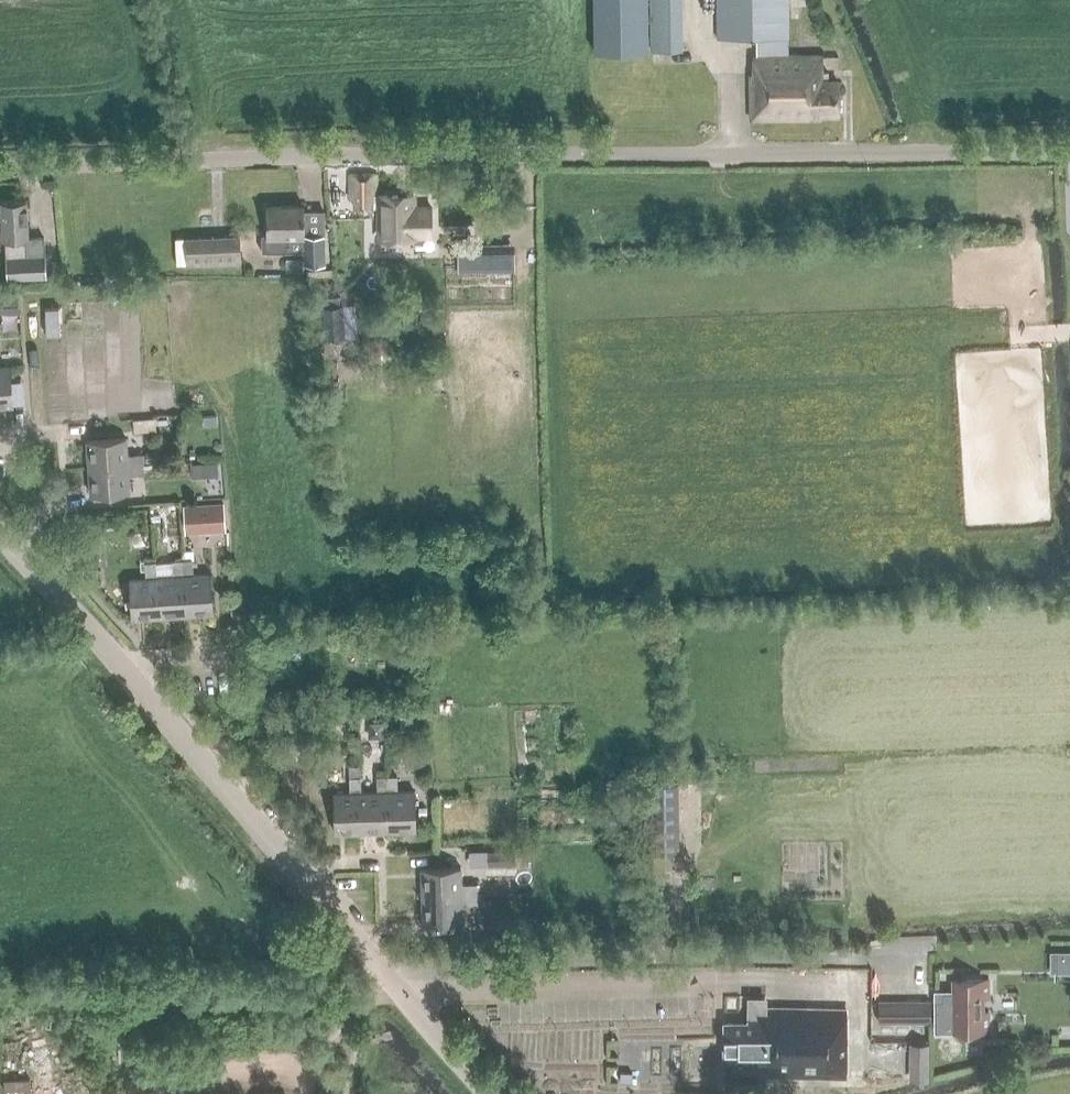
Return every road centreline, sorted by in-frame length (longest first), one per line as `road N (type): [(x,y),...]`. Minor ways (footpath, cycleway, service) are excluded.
road 1 (tertiary): [(0,167),(1069,151)]
road 2 (unclassified): [(495,1093),(0,534)]
road 3 (track): [(390,975),(309,1067),(142,1093)]

